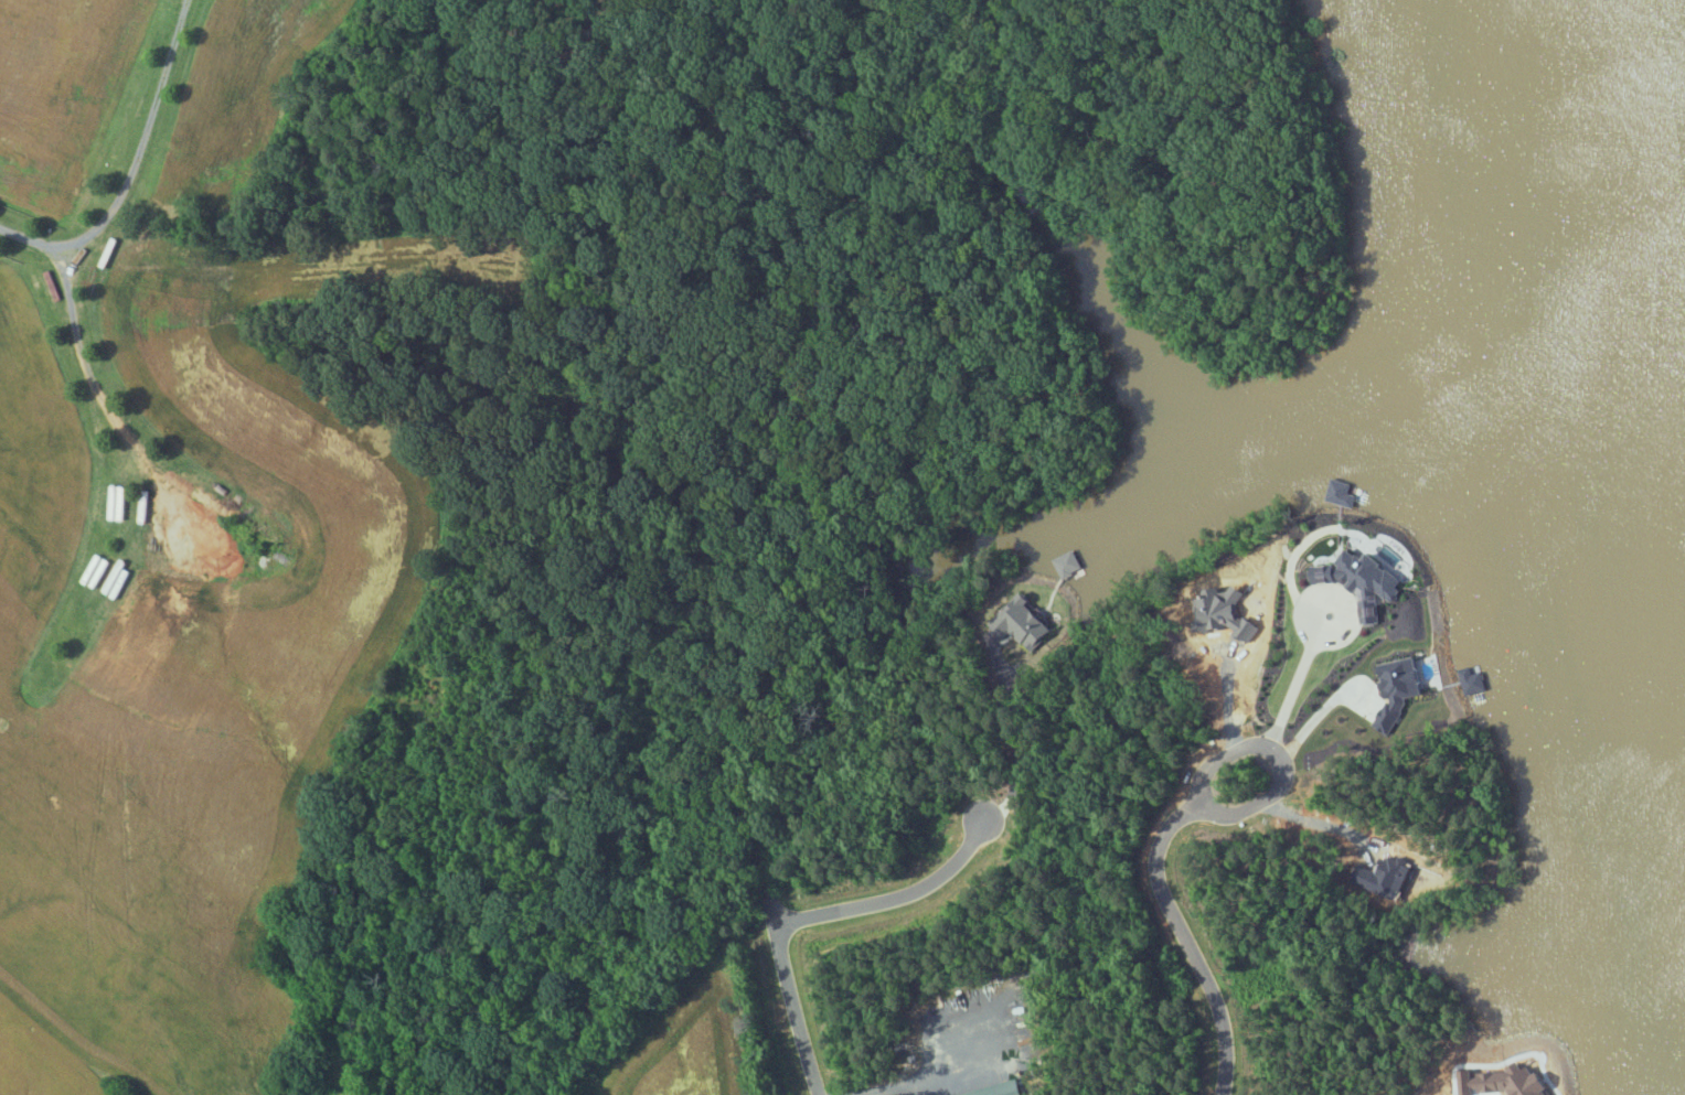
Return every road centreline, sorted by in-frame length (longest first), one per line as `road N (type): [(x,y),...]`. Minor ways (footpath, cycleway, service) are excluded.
road 1 (residential): [(1222,1094),(1212,989),(1160,889),(1156,863),(1163,839),(1204,804)]
road 2 (residential): [(0,228),(71,255),(67,283),(90,388),(132,450)]
road 3 (residential): [(776,928),(921,889),(968,849),(983,820)]
road 4 (residential): [(1204,804),(1223,815),(1276,794),(1283,774),(1276,754),(1254,748),(1207,771),(1204,804)]
road 5 (residential): [(819,1094),(768,897)]

